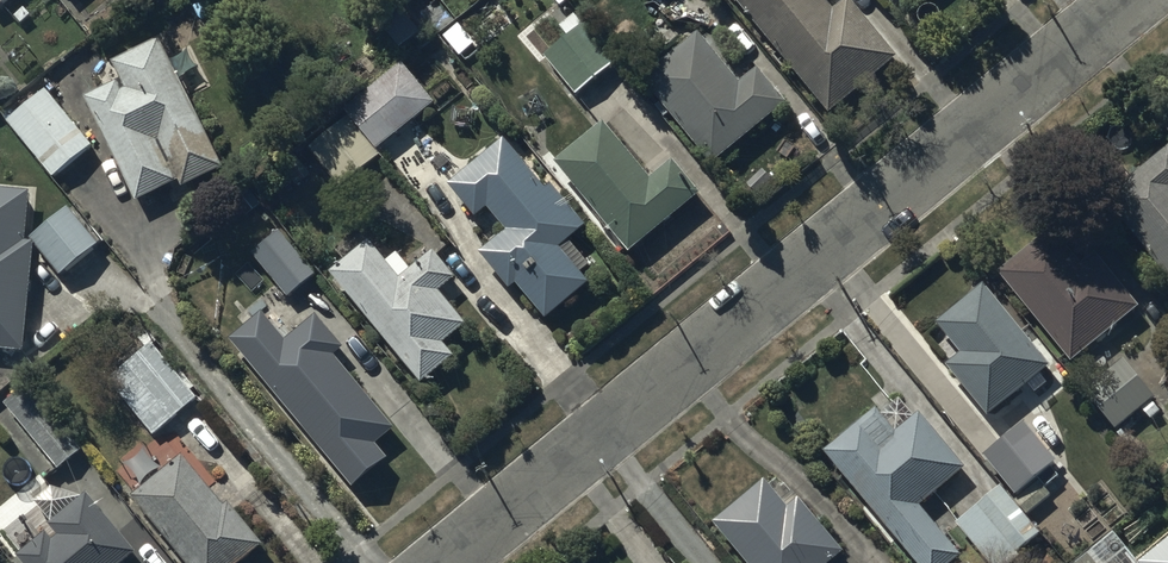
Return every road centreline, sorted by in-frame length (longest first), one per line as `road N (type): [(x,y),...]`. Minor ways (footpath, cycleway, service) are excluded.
road 1 (unclassified): [(1131,0),(444,562)]

